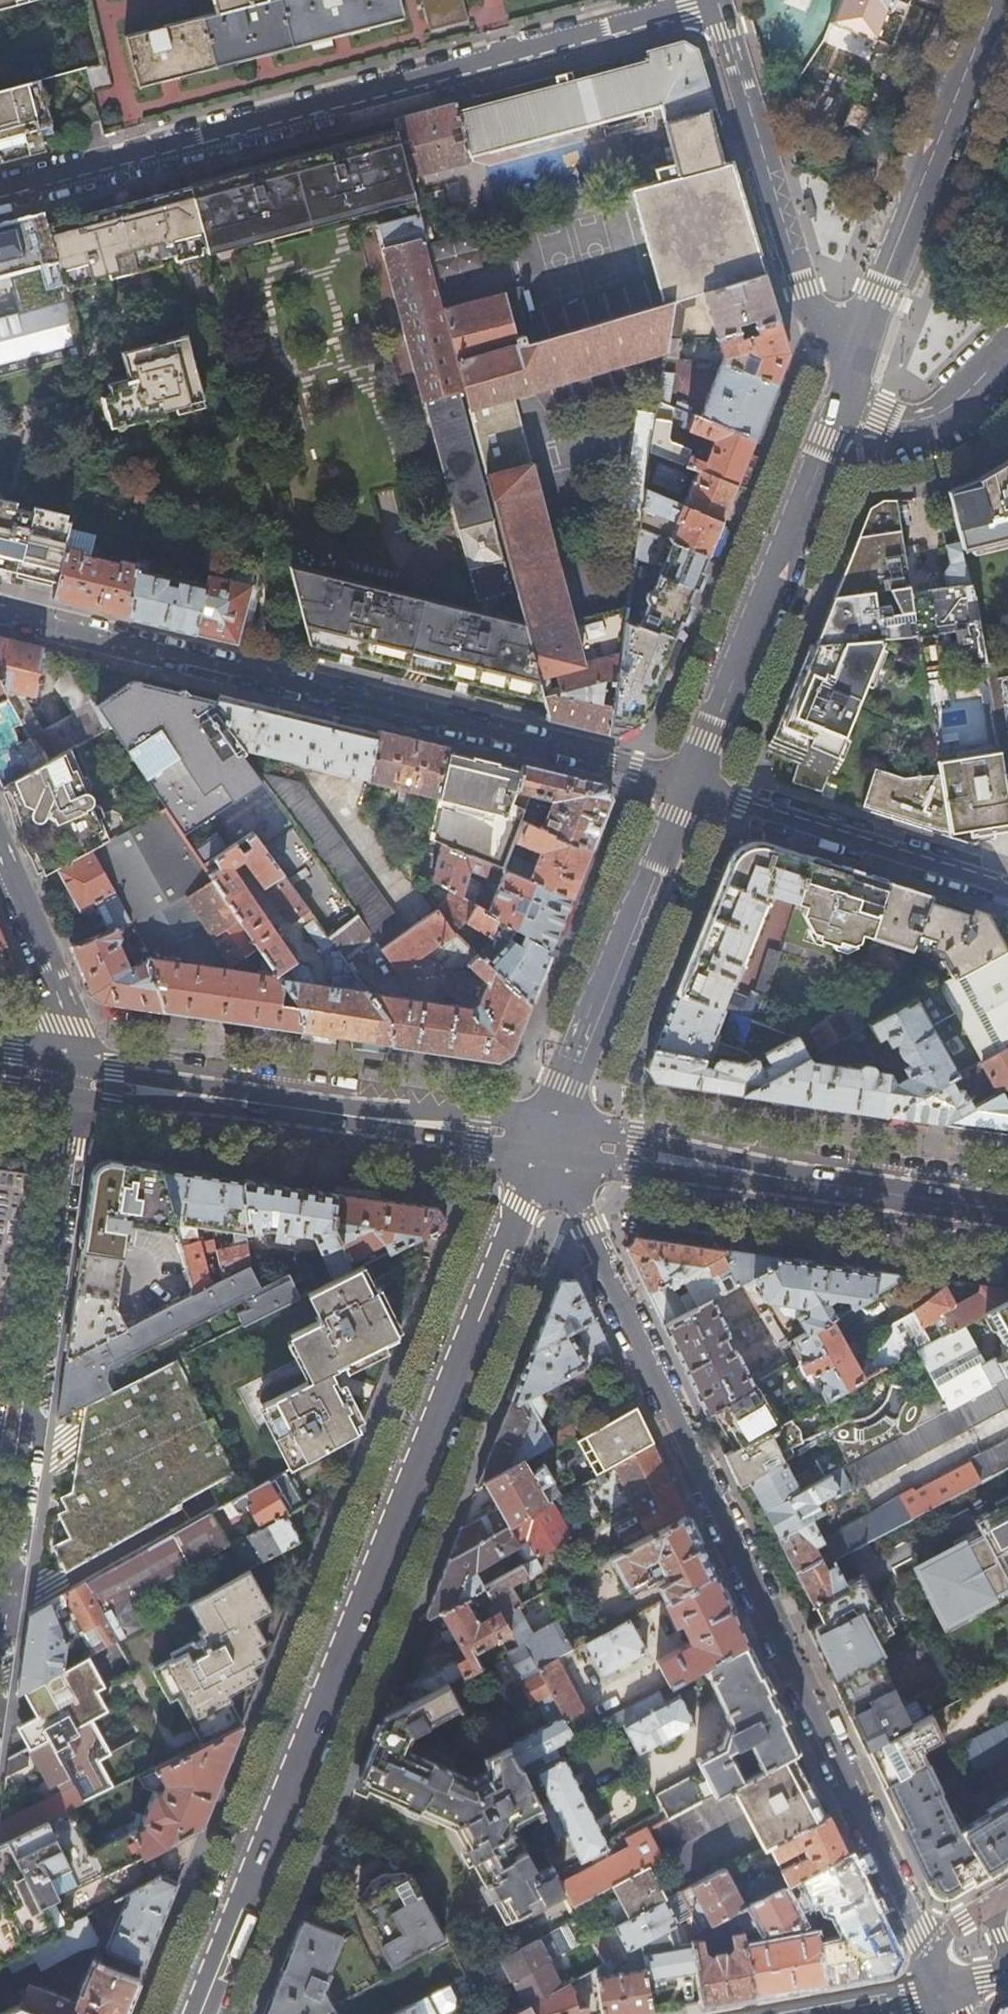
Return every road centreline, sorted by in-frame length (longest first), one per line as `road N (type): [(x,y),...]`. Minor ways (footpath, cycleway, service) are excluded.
road 1 (tertiary): [(189,2013),(542,1139)]
road 2 (residential): [(542,1139),(929,1954)]
road 3 (residential): [(716,2),(0,193)]
road 4 (residential): [(0,613),(690,779)]
road 5 (residential): [(74,1079),(72,1143),(0,1646)]
road 6 (primary): [(1007,1212),(542,1139)]
road 7 (tertiary): [(690,779),(843,400)]
road 8 (residential): [(858,361),(806,299),(716,2)]
road 9 (tertiary): [(542,1139),(690,779)]
road 10 (tertiary): [(858,361),(1002,0)]
road 11 (residential): [(690,779),(1007,884)]
road 12 (primary): [(388,1119),(74,1079)]
road 13 (residential): [(0,849),(55,977),(74,1079)]
road 14 (residential): [(1007,339),(936,416),(902,421),(843,400)]
road 15 (primary): [(388,1119),(542,1139)]

